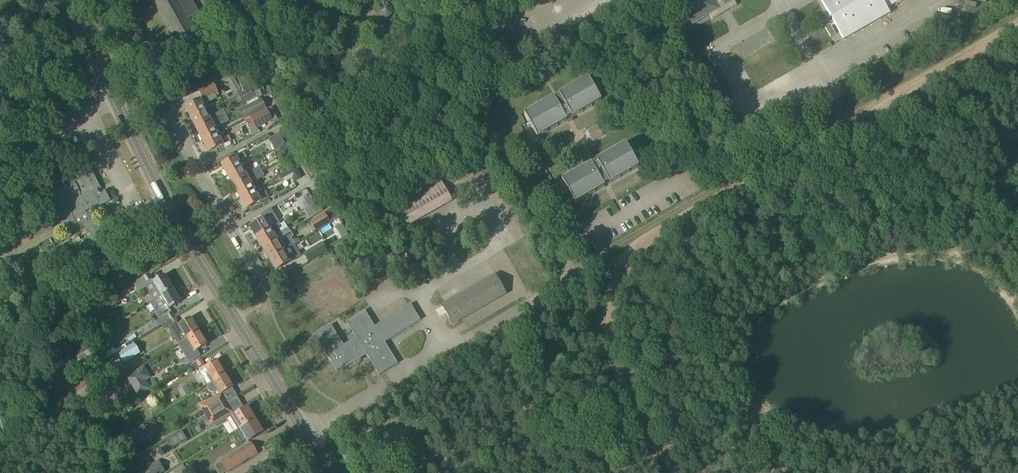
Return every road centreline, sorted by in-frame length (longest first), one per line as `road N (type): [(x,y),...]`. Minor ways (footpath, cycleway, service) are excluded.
road 1 (track): [(1017,29),(630,254),(613,289),(611,346),(674,472)]
road 2 (residential): [(120,111),(153,94),(163,99),(266,284),(262,301),(235,319)]
road 3 (primary): [(235,319),(120,111)]
road 4 (track): [(153,94),(296,14),(321,16),(358,45)]
road 5 (primary): [(328,472),(235,319)]
road 6 (primary): [(120,111),(64,0)]

